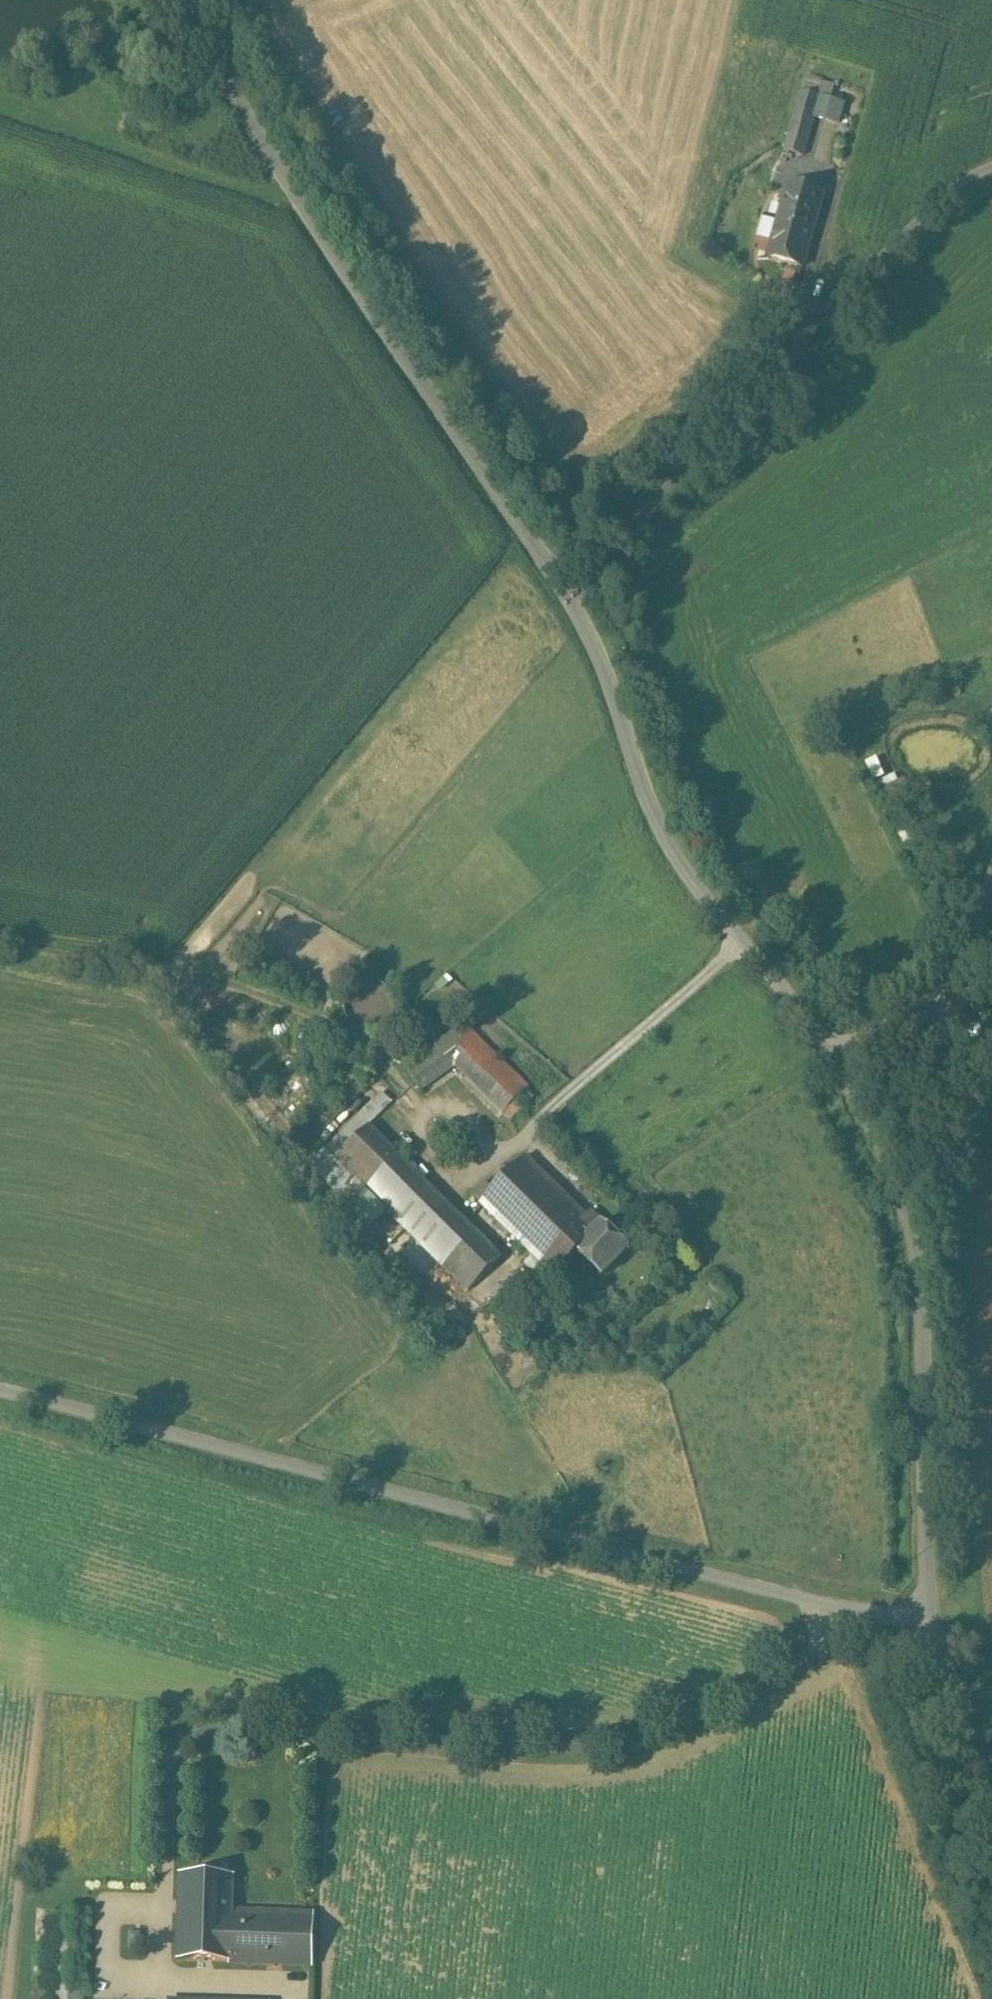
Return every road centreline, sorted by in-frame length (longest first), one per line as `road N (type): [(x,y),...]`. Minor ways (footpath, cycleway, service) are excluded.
road 1 (unclassified): [(932,1620),(929,1252),(911,1186),(831,1034),(746,942),(662,830),(588,611),(288,176),(184,0)]
road 2 (unclassified): [(0,1392),(857,1611),(932,1620)]
road 3 (track): [(0,927),(210,977),(294,1005),(390,1064),(426,1108)]
road 4 (unclassified): [(932,1620),(991,1753)]

